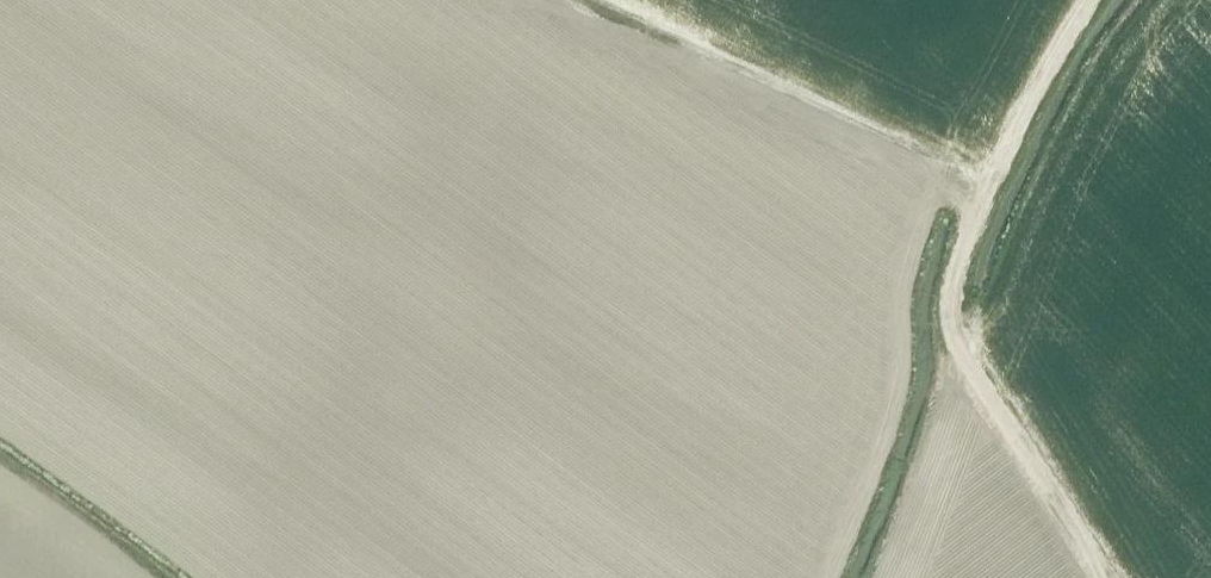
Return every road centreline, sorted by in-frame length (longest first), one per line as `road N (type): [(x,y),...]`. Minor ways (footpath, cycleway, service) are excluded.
road 1 (track): [(1091,0),(1003,155),(961,256),(951,312),(968,363),(1100,577)]

